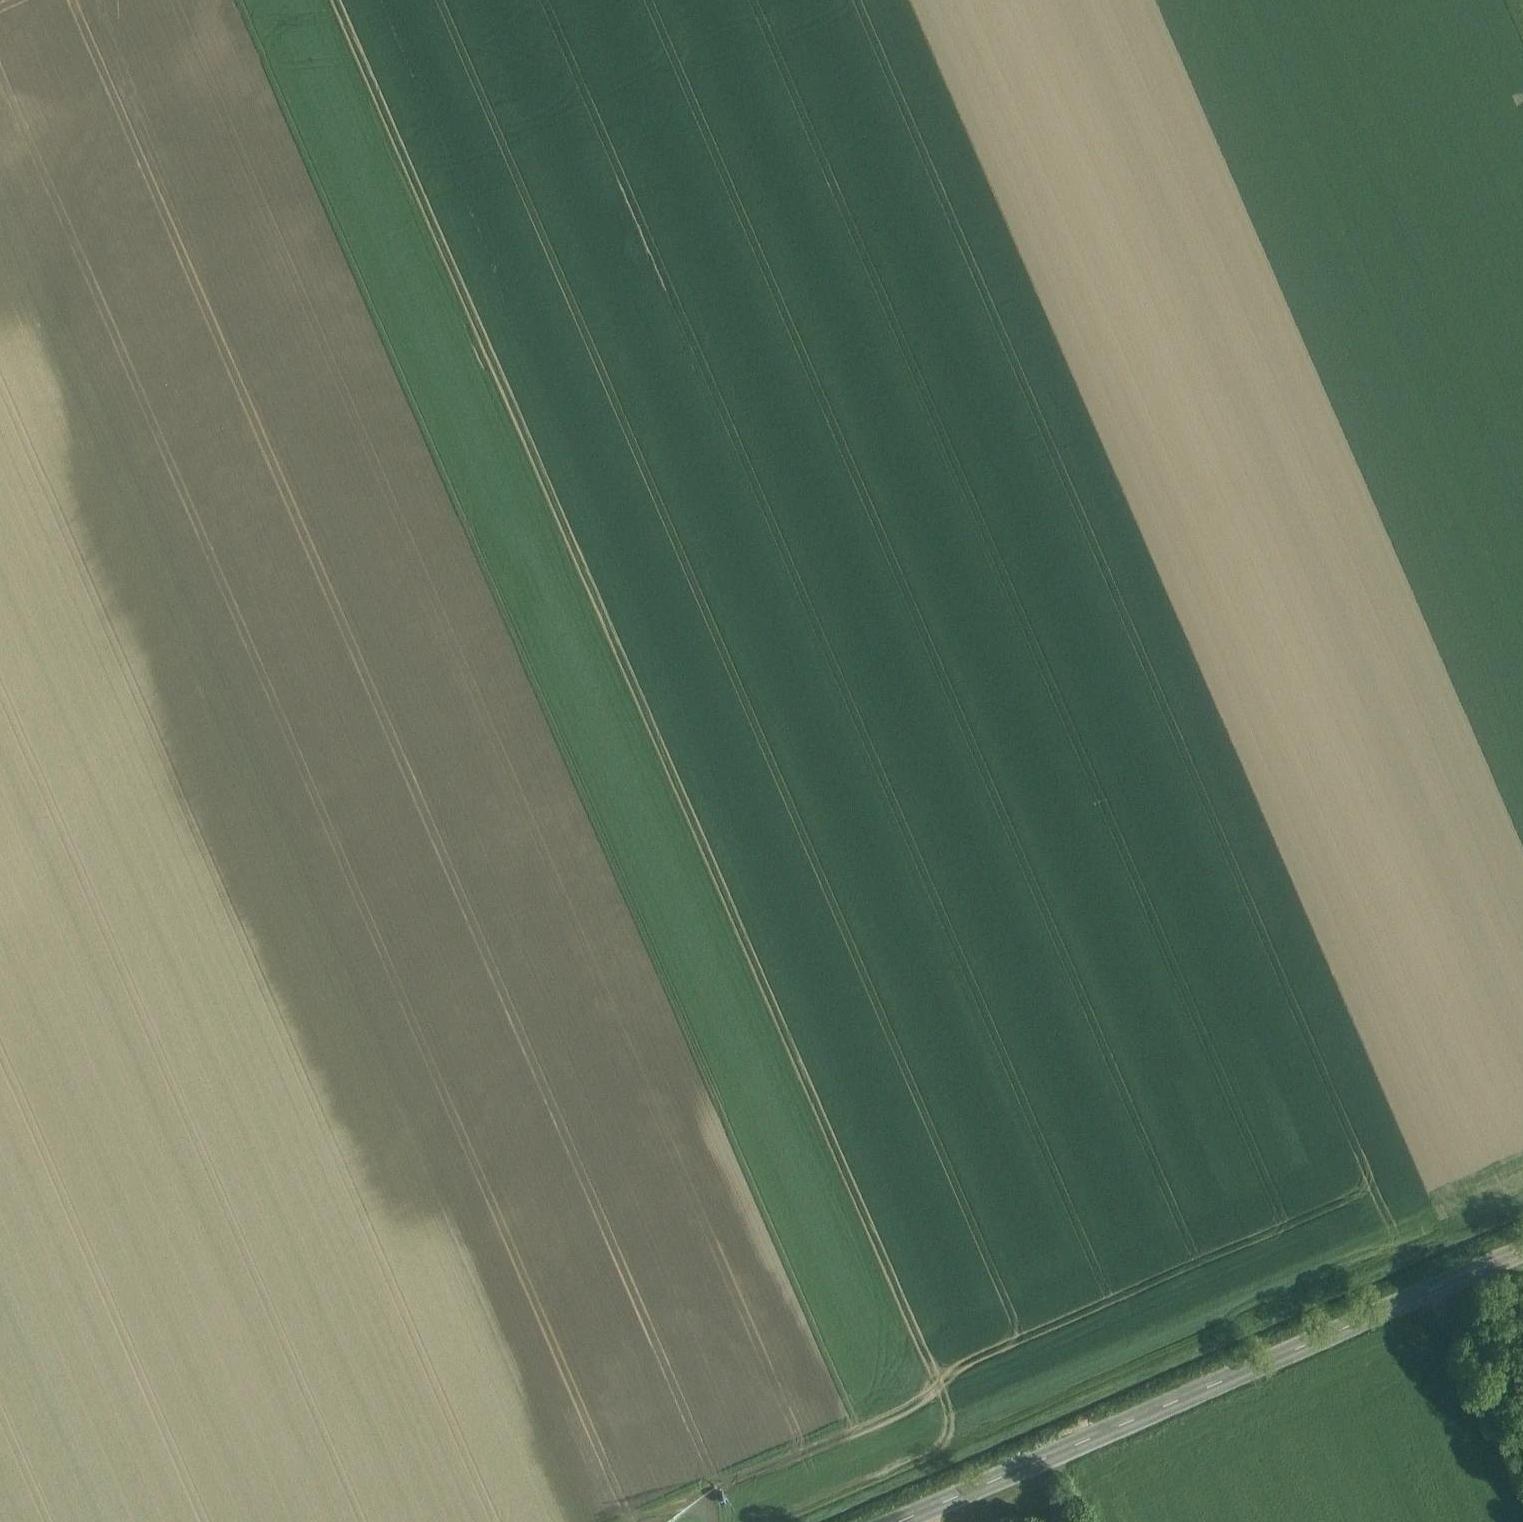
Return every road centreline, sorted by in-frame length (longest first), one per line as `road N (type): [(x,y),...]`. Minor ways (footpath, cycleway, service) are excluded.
road 1 (tertiary): [(893,1521),(1522,1250)]
road 2 (track): [(1441,1285),(1522,1476)]

